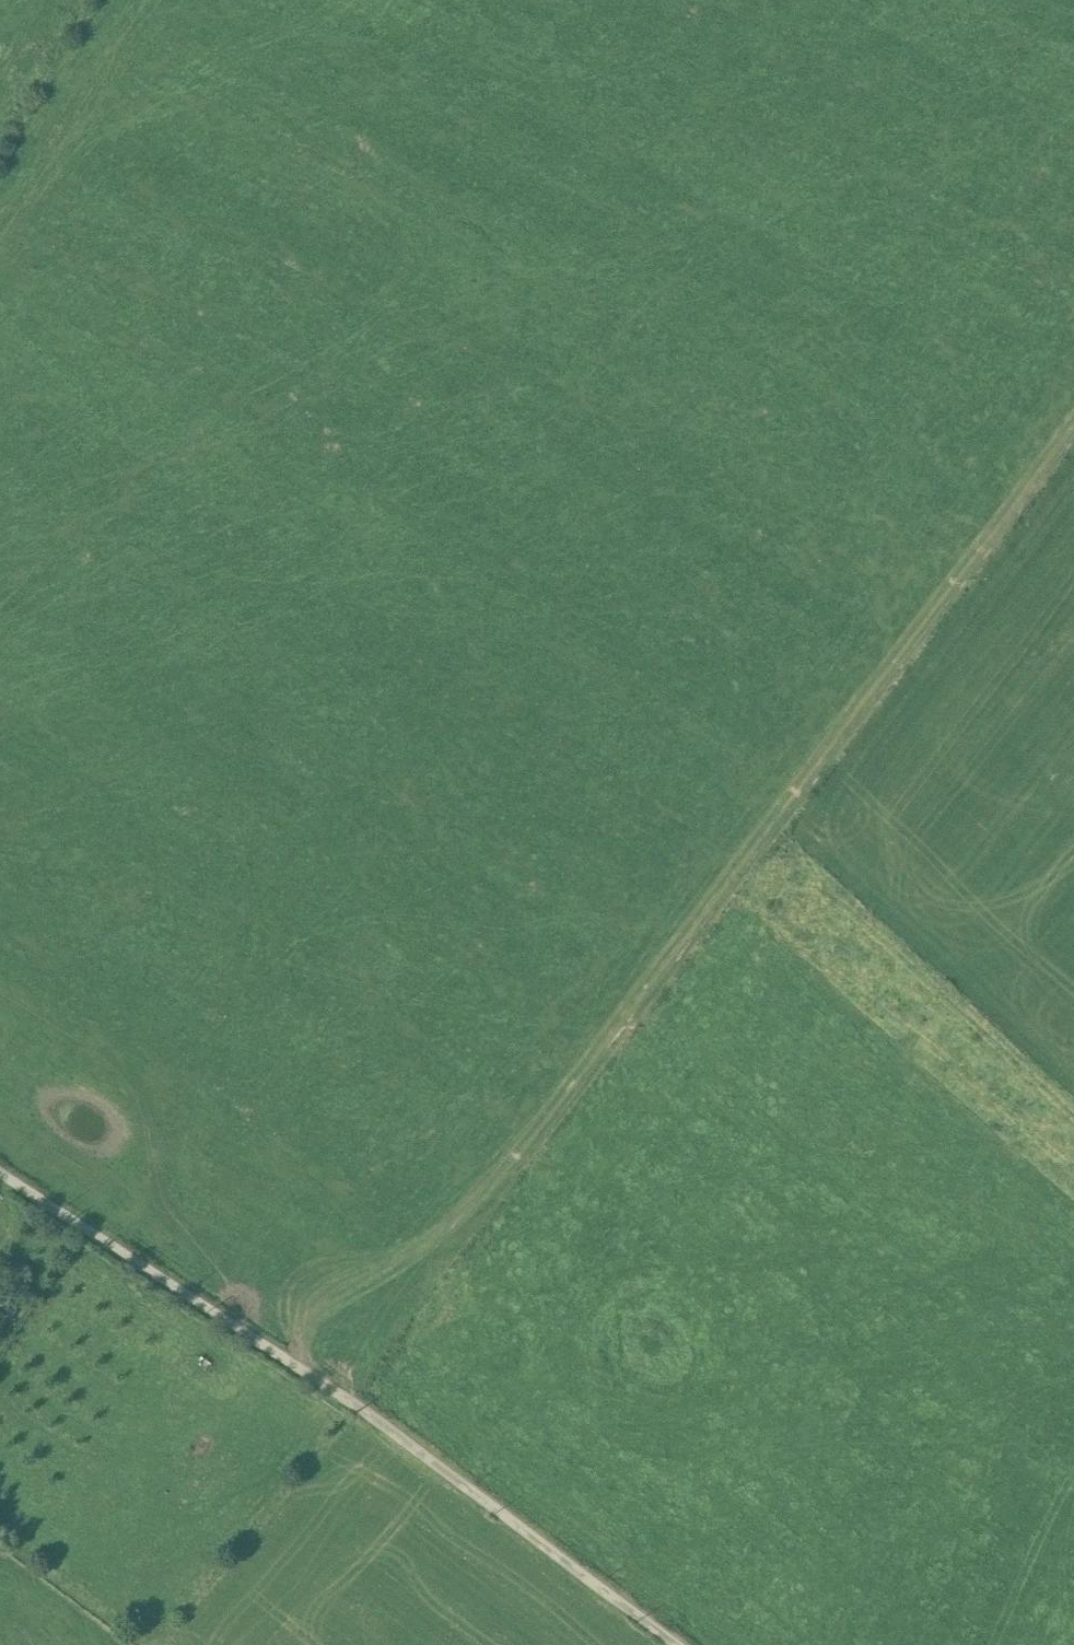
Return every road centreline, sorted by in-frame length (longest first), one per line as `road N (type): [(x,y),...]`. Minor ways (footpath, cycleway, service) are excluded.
road 1 (residential): [(0,1172),(357,1406),(677,1644)]

